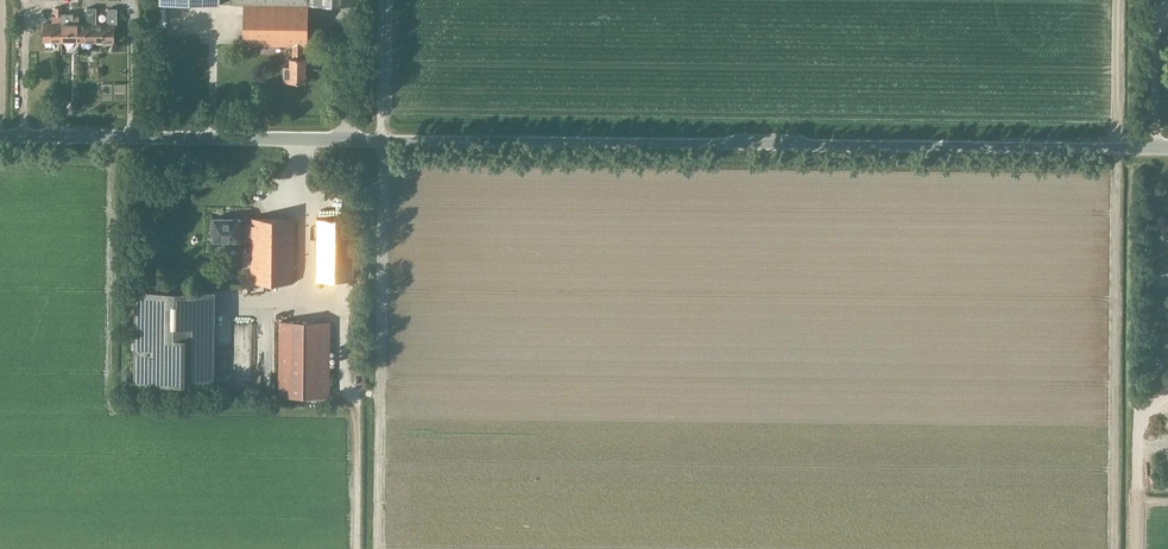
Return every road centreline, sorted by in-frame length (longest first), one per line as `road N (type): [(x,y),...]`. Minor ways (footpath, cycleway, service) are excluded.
road 1 (unclassified): [(0,136),(1167,149)]

